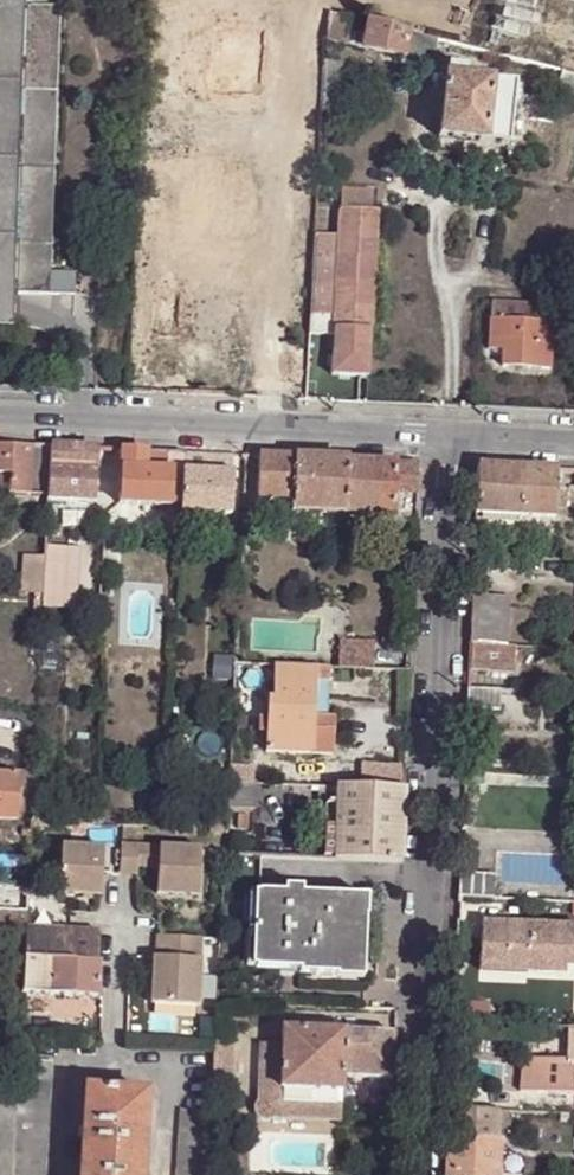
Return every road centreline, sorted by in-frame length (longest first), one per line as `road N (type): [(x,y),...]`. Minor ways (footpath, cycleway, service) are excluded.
road 1 (unclassified): [(447,434),(417,1174)]
road 2 (residential): [(0,413),(447,434)]
road 3 (residential): [(447,434),(573,440)]

